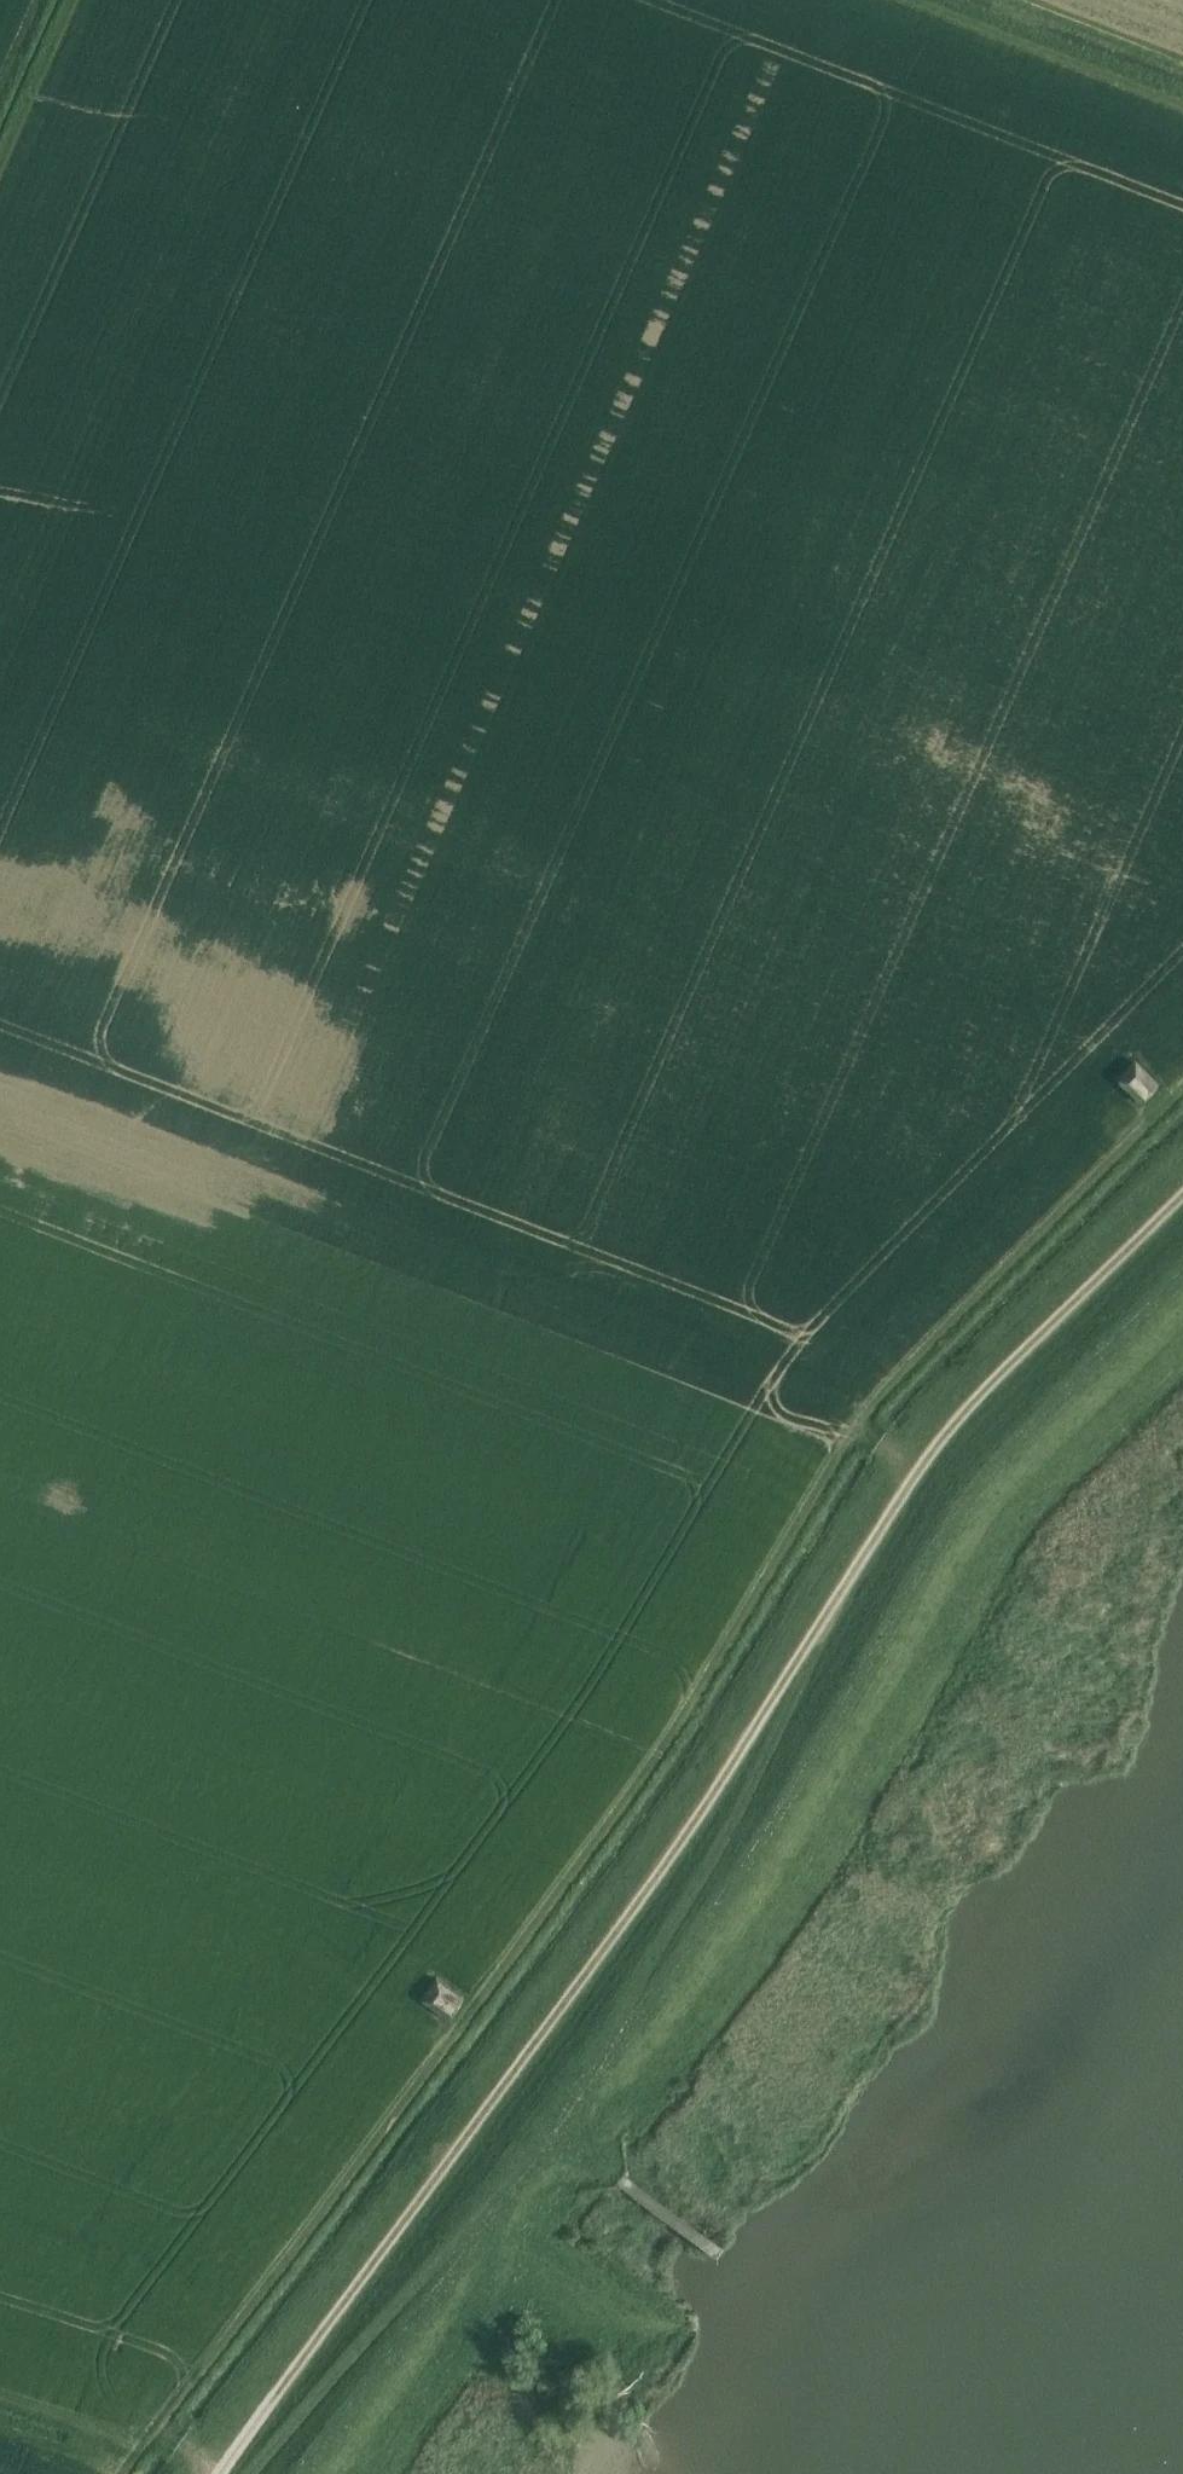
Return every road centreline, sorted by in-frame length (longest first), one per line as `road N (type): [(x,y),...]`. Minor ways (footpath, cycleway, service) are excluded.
road 1 (track): [(219,2473),(615,1934),(914,1469),(1182,1195)]

